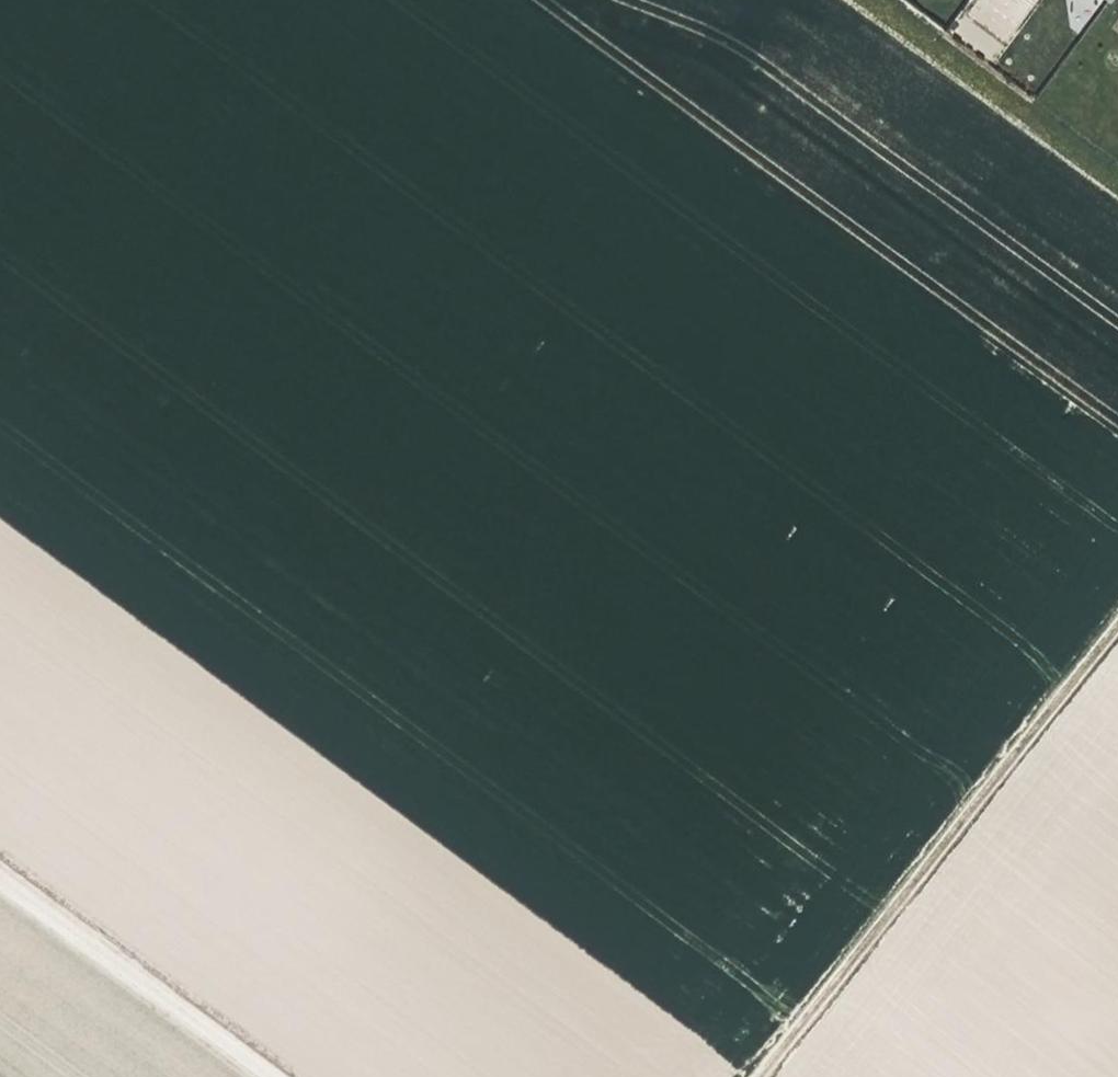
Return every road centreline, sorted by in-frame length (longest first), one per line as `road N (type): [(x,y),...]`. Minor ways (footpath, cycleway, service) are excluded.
road 1 (track): [(755,1076),(1117,617)]
road 2 (track): [(0,881),(265,1076)]

